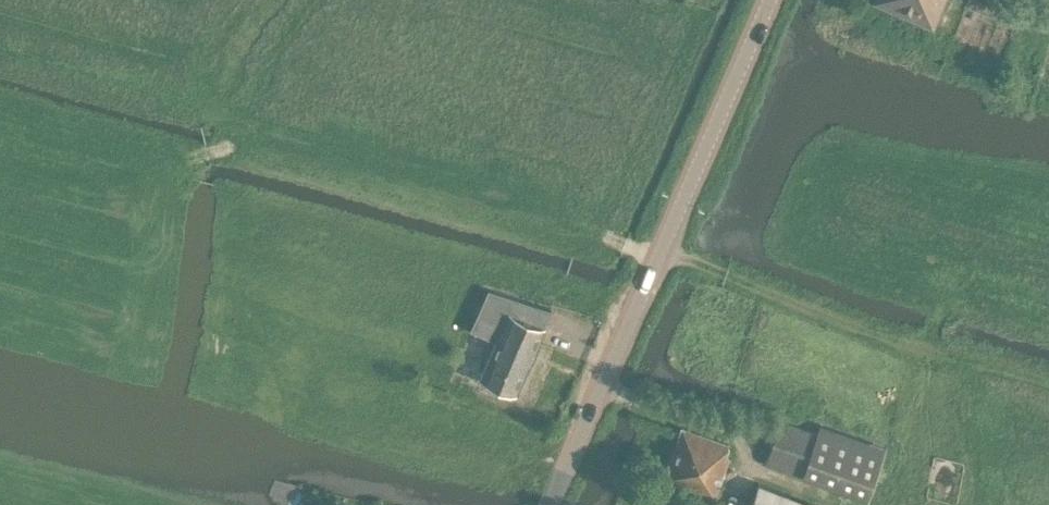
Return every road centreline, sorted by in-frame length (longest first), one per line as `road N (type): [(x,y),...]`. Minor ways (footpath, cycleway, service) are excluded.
road 1 (track): [(31,120),(176,160),(243,141),(663,258)]
road 2 (tertiary): [(550,504),(771,0)]
road 3 (track): [(1048,383),(928,351),(666,251)]
road 4 (track): [(604,386),(740,436),(752,465),(853,504)]
road 5 (track): [(703,0),(687,30),(515,8)]

